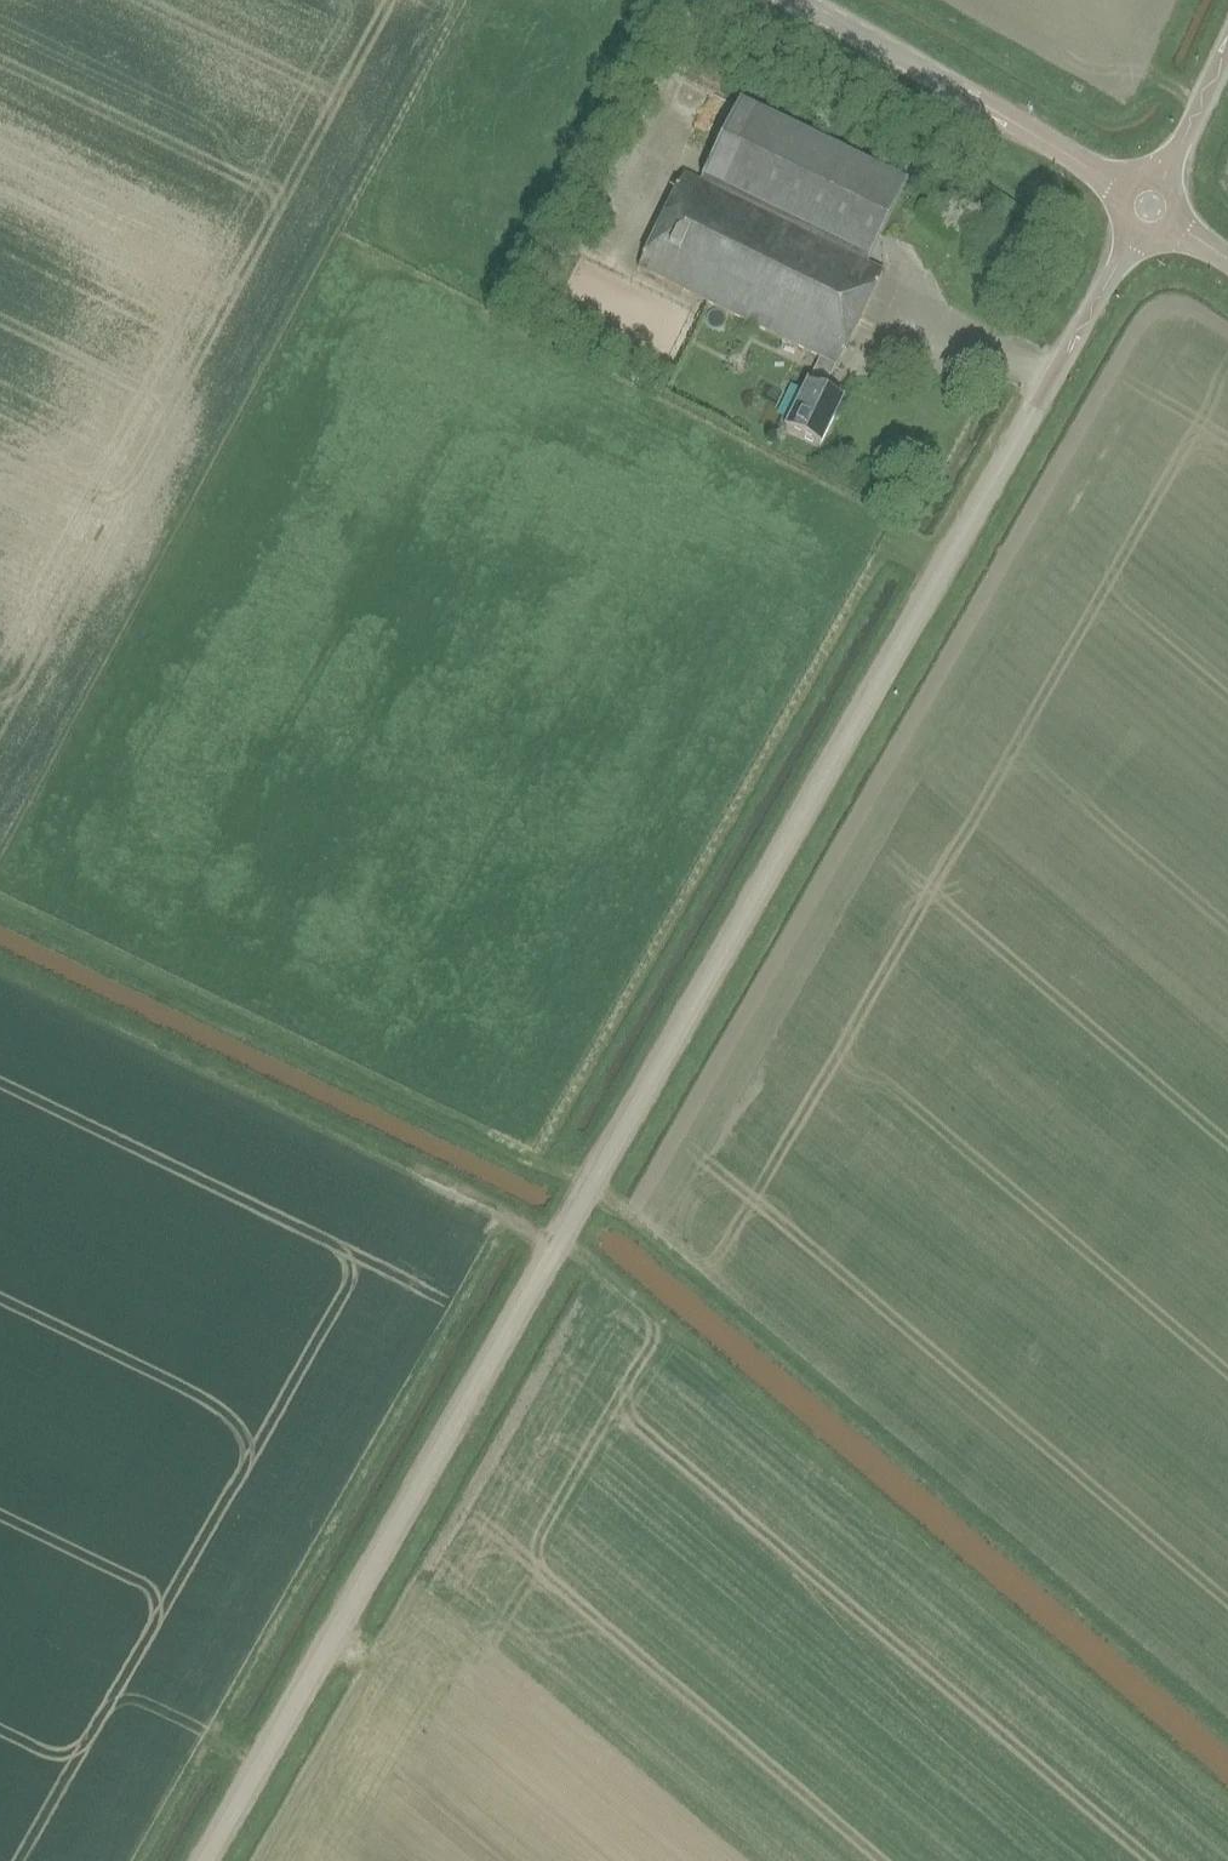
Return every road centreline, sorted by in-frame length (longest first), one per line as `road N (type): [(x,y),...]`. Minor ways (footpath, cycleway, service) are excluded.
road 1 (unclassified): [(205,1860),(1154,205)]
road 2 (tertiary): [(1154,205),(796,0)]
road 3 (unclassified): [(1154,205),(1227,46)]

